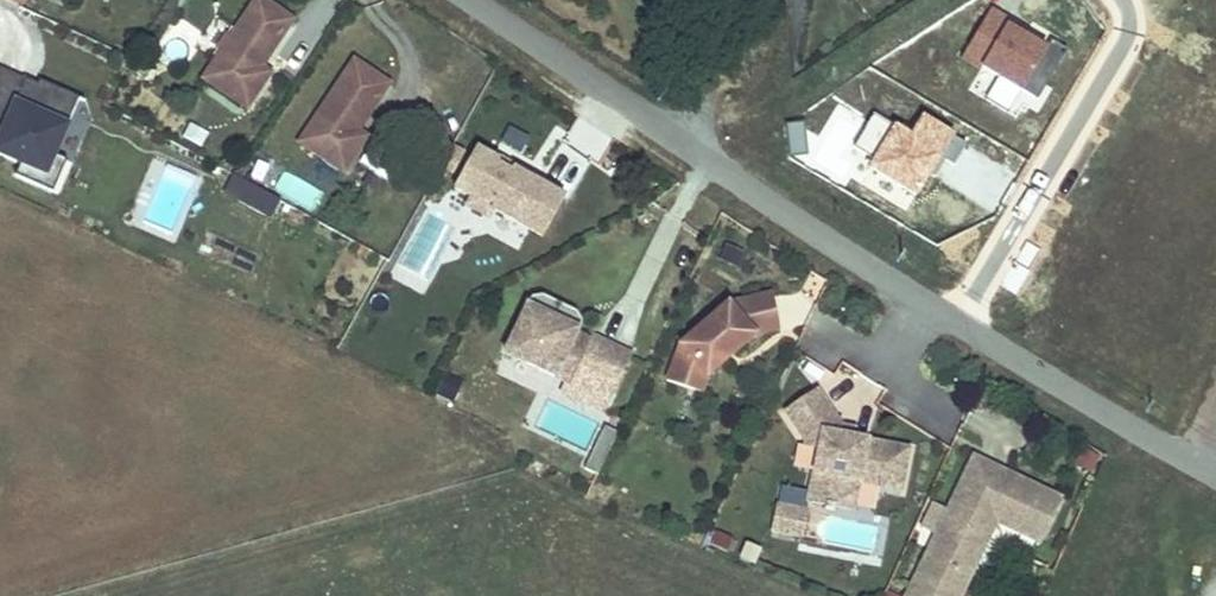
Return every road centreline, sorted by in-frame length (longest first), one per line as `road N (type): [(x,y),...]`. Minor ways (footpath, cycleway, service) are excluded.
road 1 (unclassified): [(1215,476),(926,304)]
road 2 (unclassified): [(926,304),(692,145)]
road 3 (unclassified): [(692,145),(468,0)]
road 4 (unclassified): [(720,0),(692,145)]

